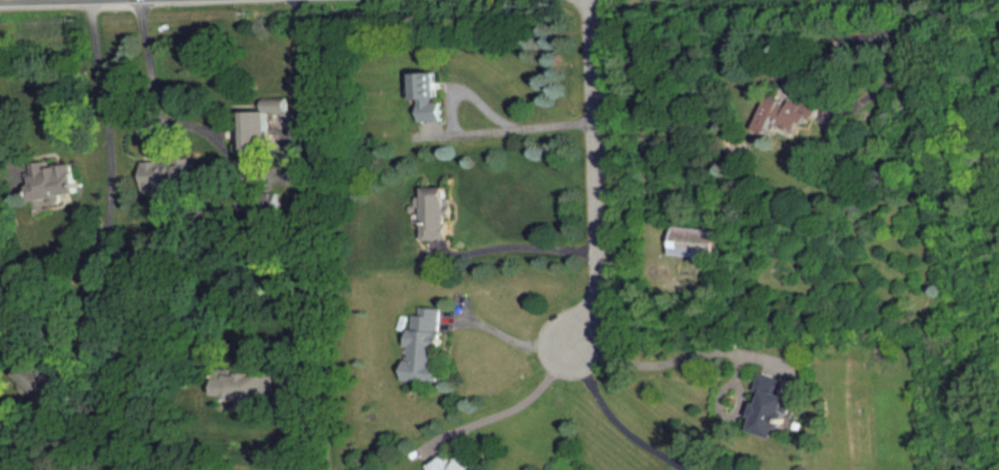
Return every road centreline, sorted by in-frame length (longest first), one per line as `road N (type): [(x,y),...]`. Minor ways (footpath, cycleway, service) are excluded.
road 1 (residential): [(592,0),(599,273),(597,298),(576,341)]

